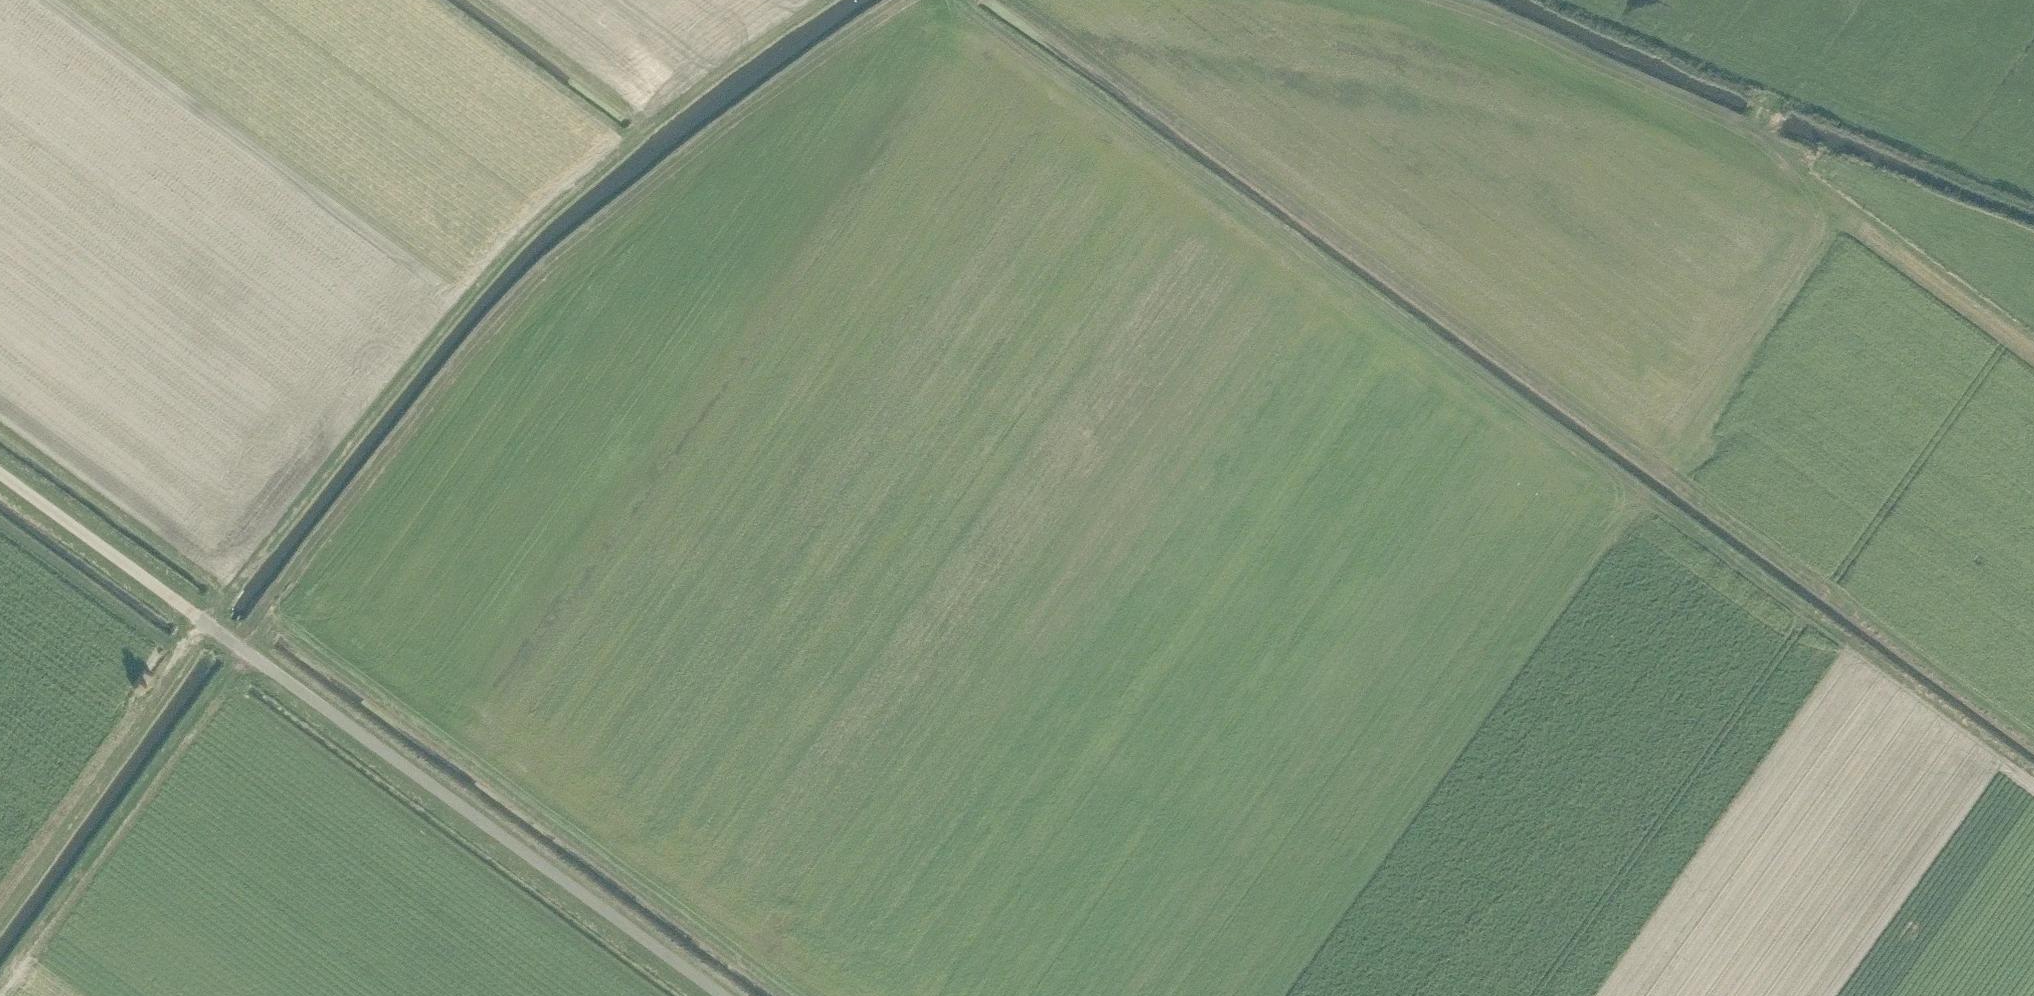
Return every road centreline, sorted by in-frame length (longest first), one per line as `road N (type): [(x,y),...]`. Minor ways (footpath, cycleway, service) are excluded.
road 1 (unclassified): [(725,995),(0,471)]

